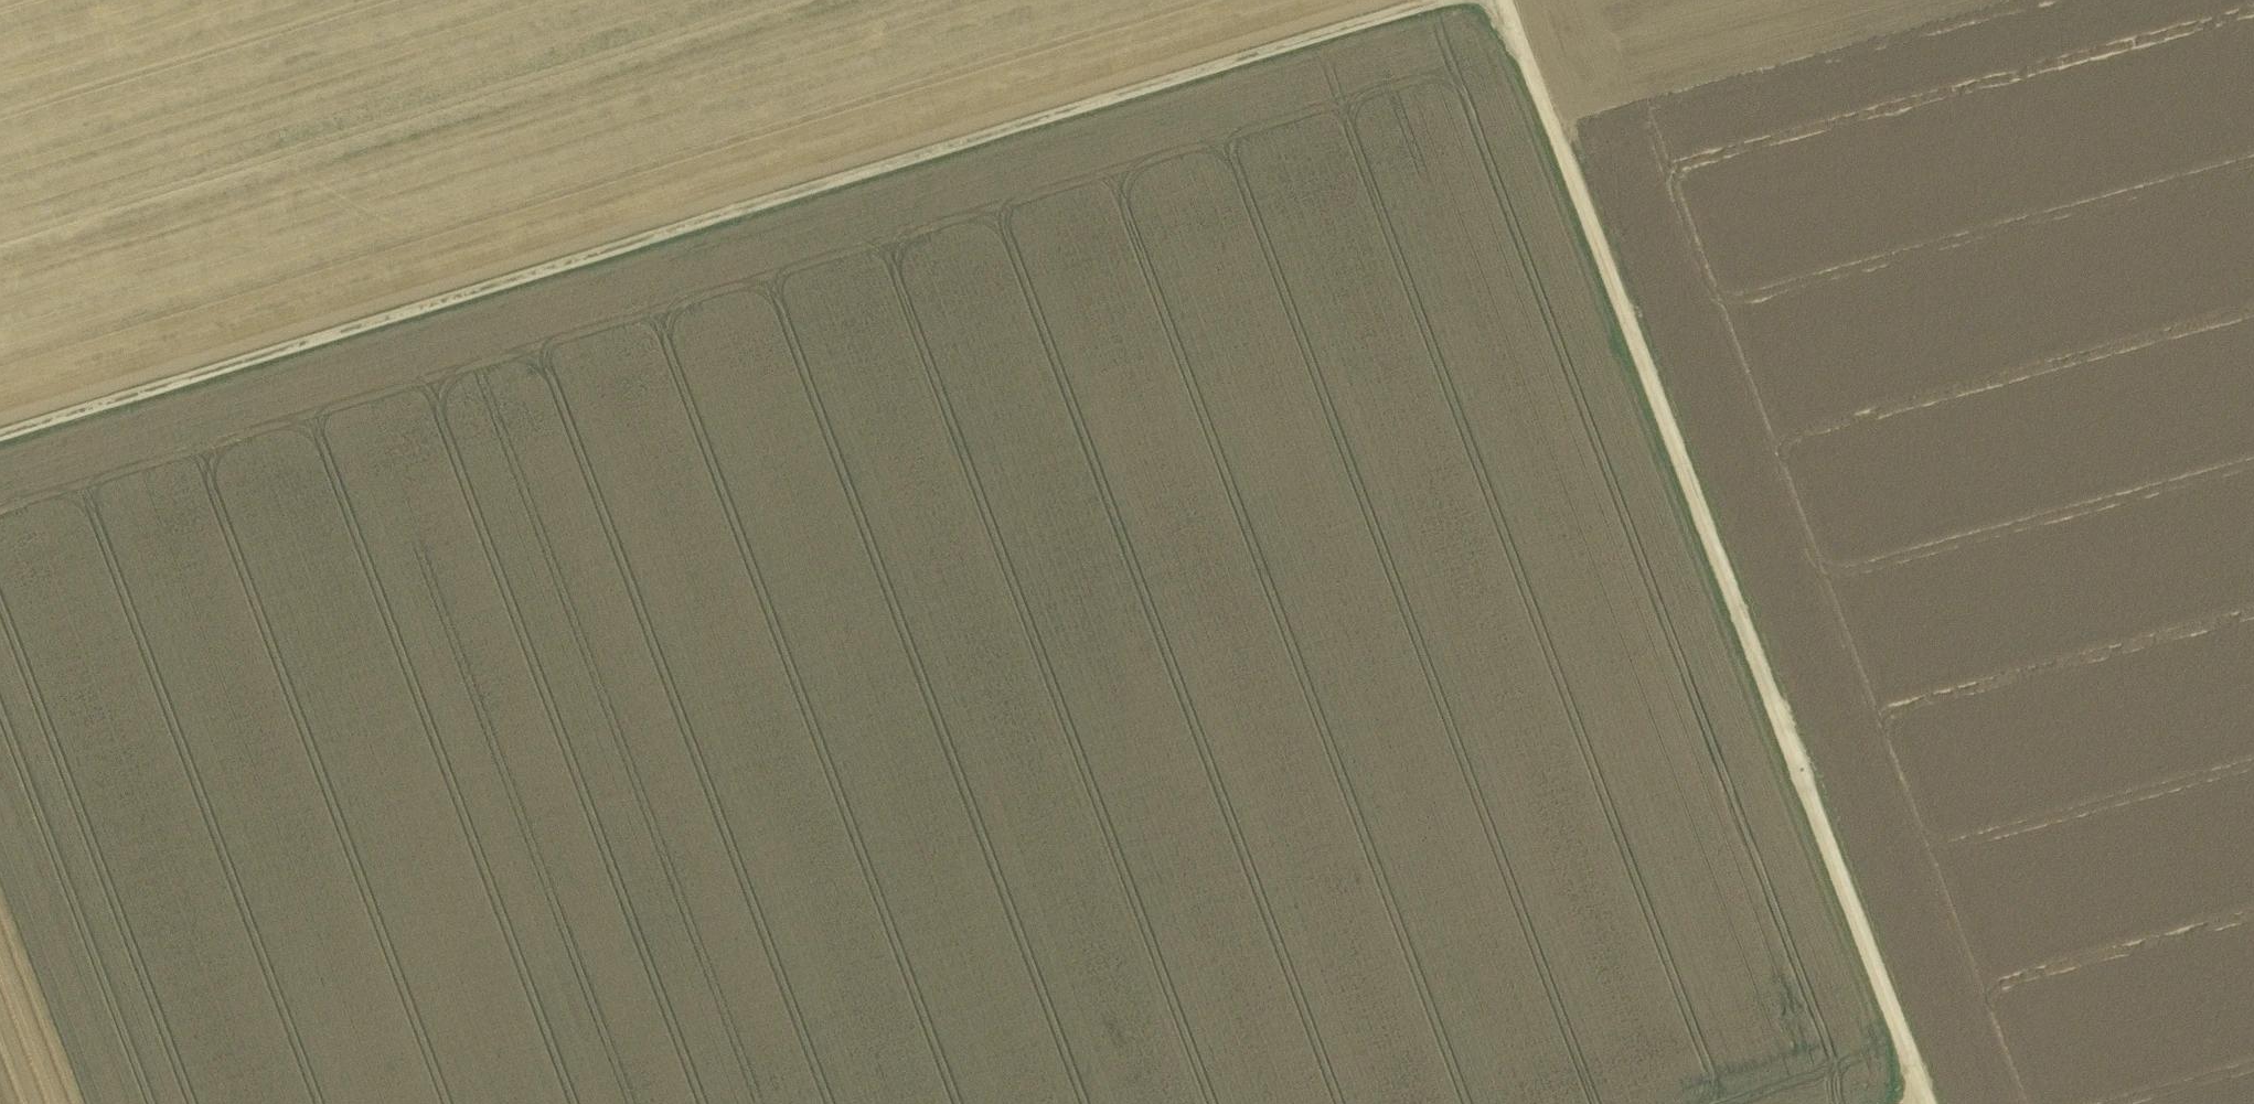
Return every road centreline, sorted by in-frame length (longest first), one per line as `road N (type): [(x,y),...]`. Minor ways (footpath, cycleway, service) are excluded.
road 1 (track): [(0,434),(1428,0)]
road 2 (track): [(1501,0),(1926,1103)]

